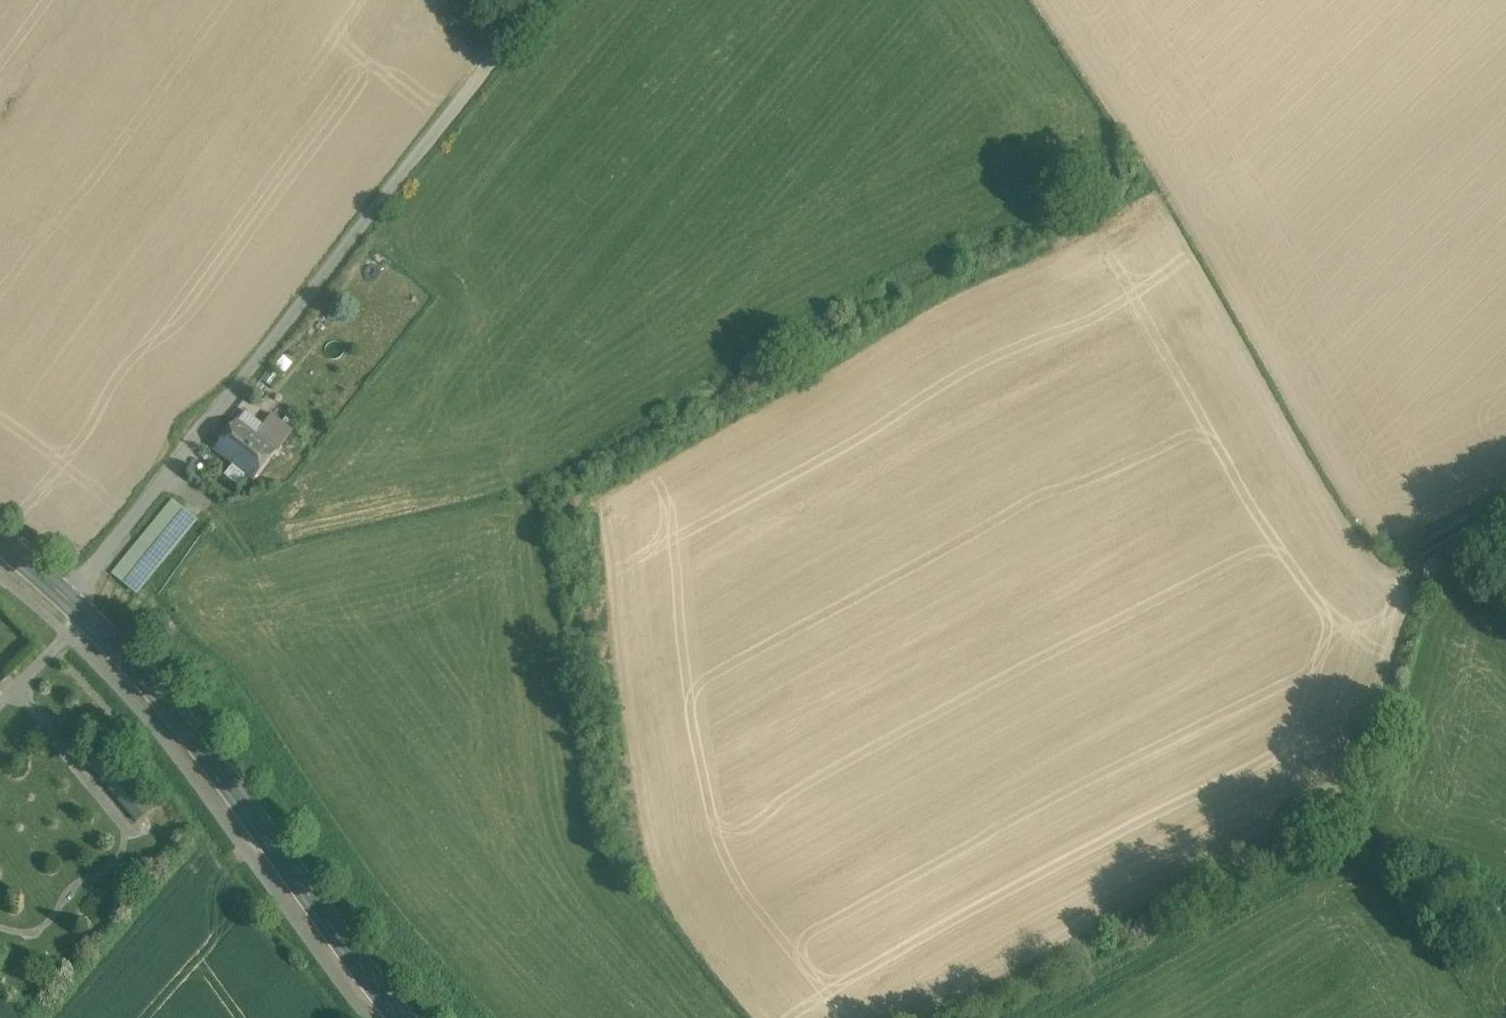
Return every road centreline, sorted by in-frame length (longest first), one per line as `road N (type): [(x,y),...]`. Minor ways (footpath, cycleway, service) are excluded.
road 1 (unclassified): [(65,597),(546,0)]
road 2 (secondary): [(402,1017),(190,730),(65,597)]

